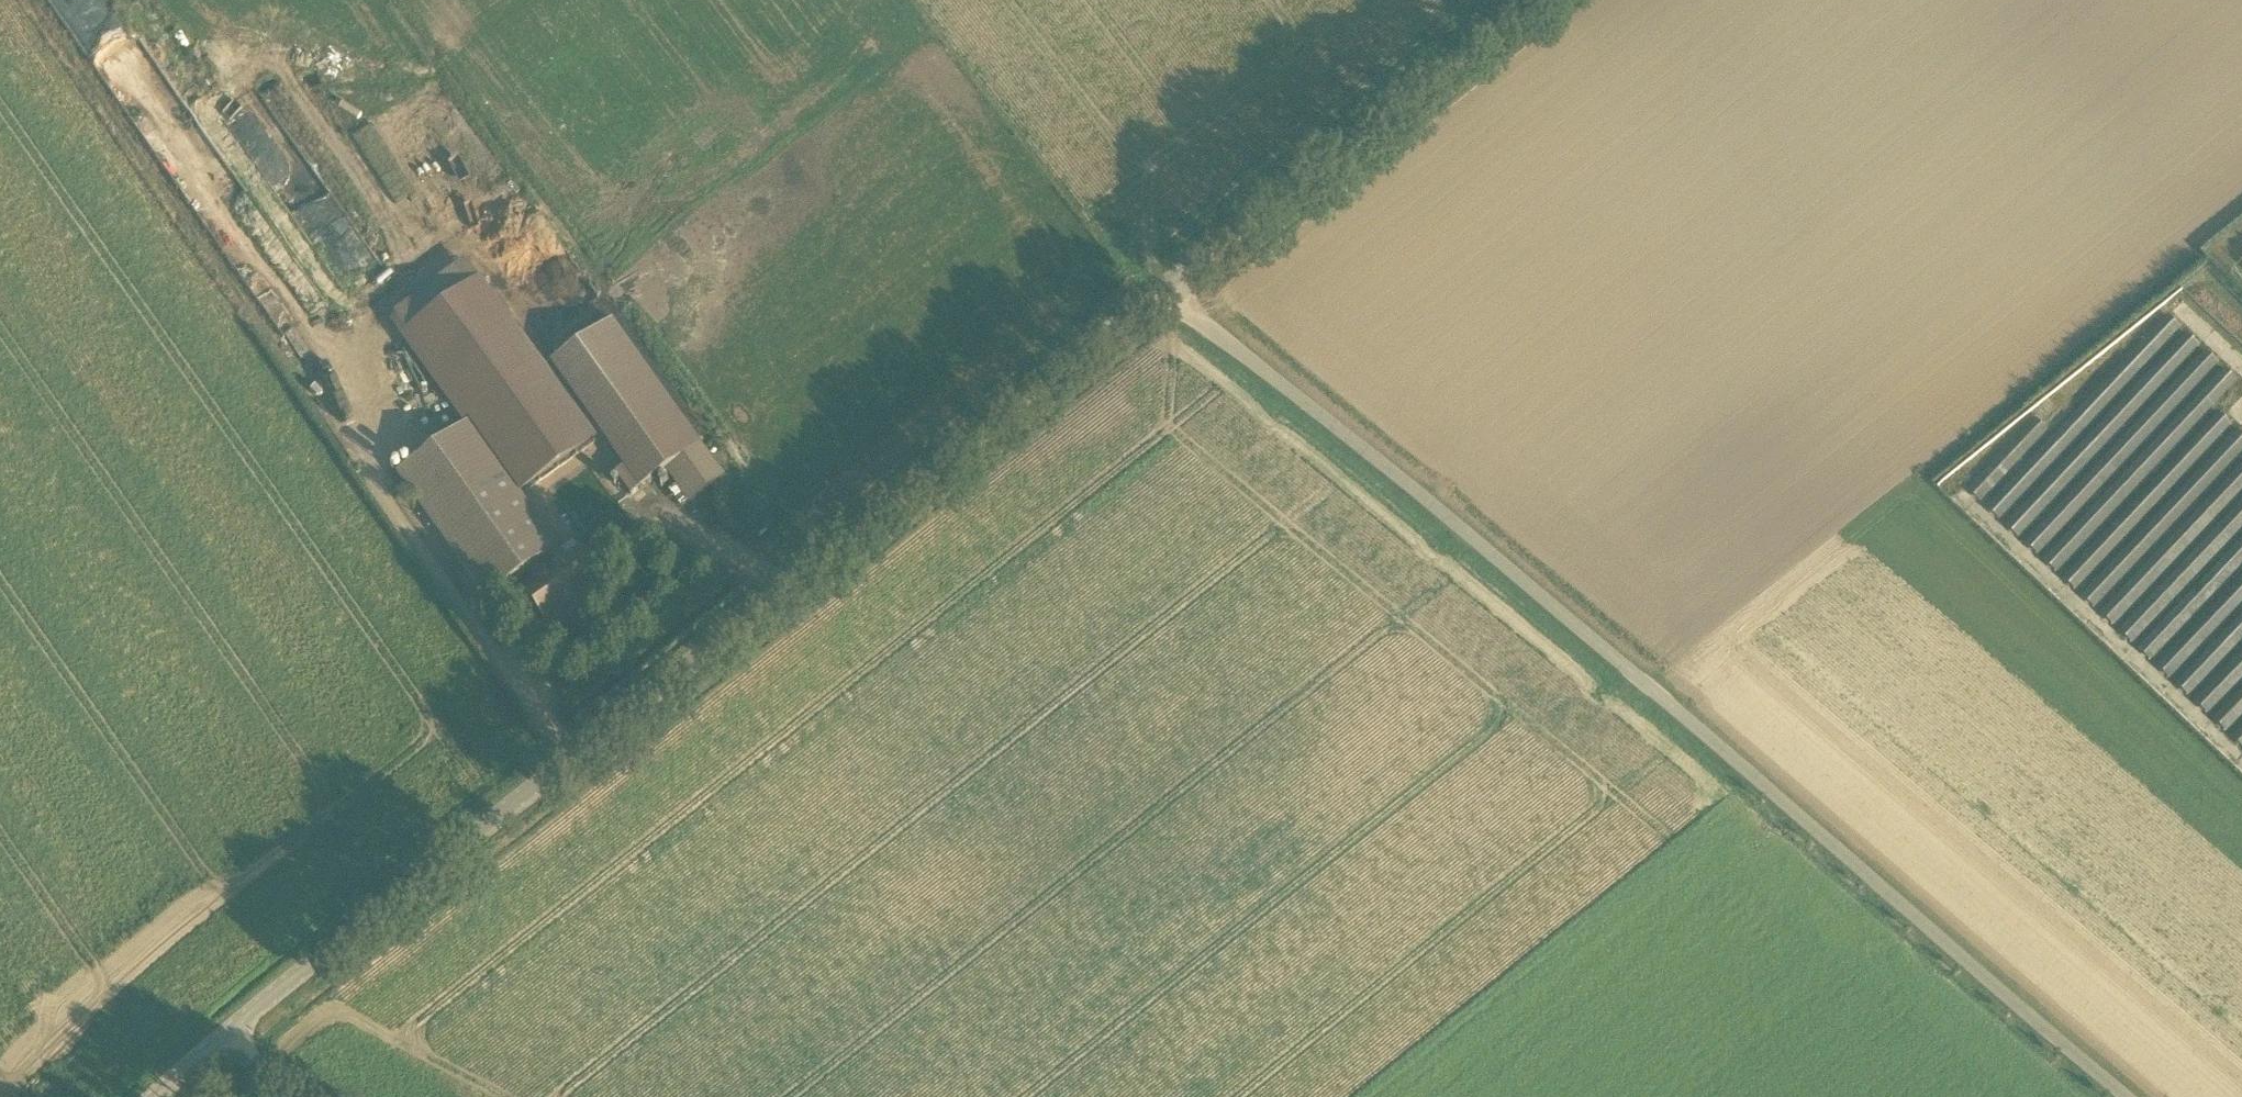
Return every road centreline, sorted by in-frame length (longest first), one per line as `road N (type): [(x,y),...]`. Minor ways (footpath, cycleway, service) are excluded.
road 1 (unclassified): [(158,1096),(215,1041),(1163,289)]
road 2 (unclassified): [(2134,1096),(1163,289)]
road 3 (unclassified): [(1163,289),(1525,0)]

